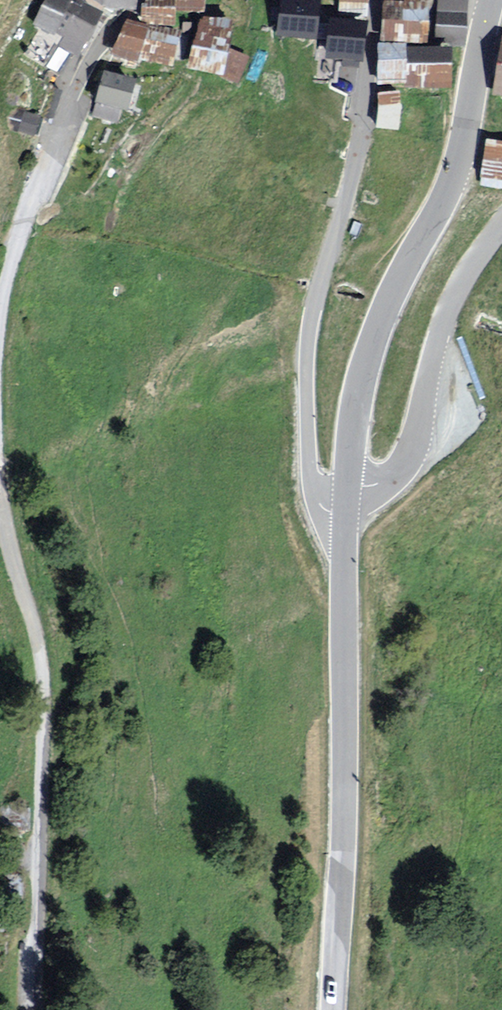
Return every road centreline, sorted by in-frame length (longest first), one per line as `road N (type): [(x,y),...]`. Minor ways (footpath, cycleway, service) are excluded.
road 1 (residential): [(345,515),(321,507),(310,484),(307,367),(316,300),(355,157),(376,0)]
road 2 (tertiary): [(347,486),(371,337),(453,174),(494,0)]
road 3 (residential): [(0,504),(44,697),(32,1009)]
road 4 (tertiary): [(335,1009),(345,515)]
road 5 (residential): [(136,0),(50,154),(0,323)]
road 6 (residential): [(501,226),(446,317),(409,462),(380,484),(347,486)]

